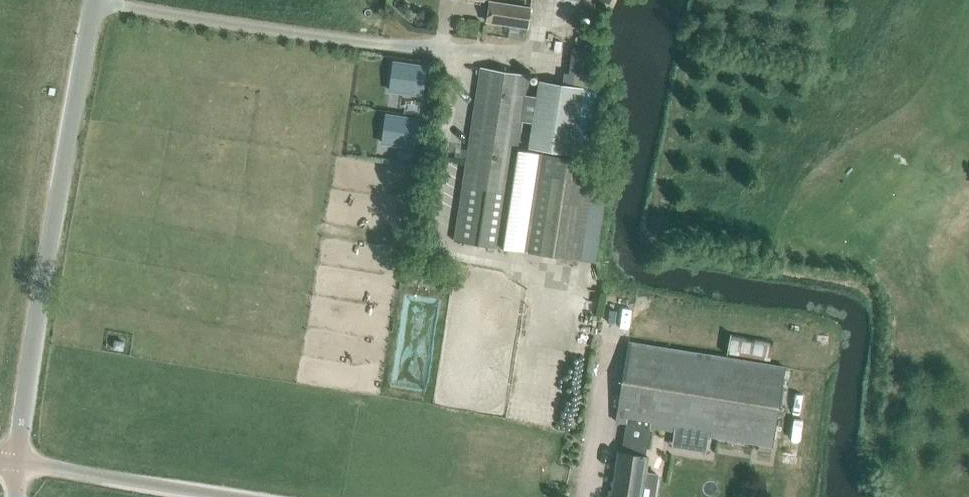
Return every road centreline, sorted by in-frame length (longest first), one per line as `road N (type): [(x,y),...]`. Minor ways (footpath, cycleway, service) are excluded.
road 1 (unclassified): [(17,462),(94,0)]
road 2 (unclassified): [(243,496),(17,462)]

